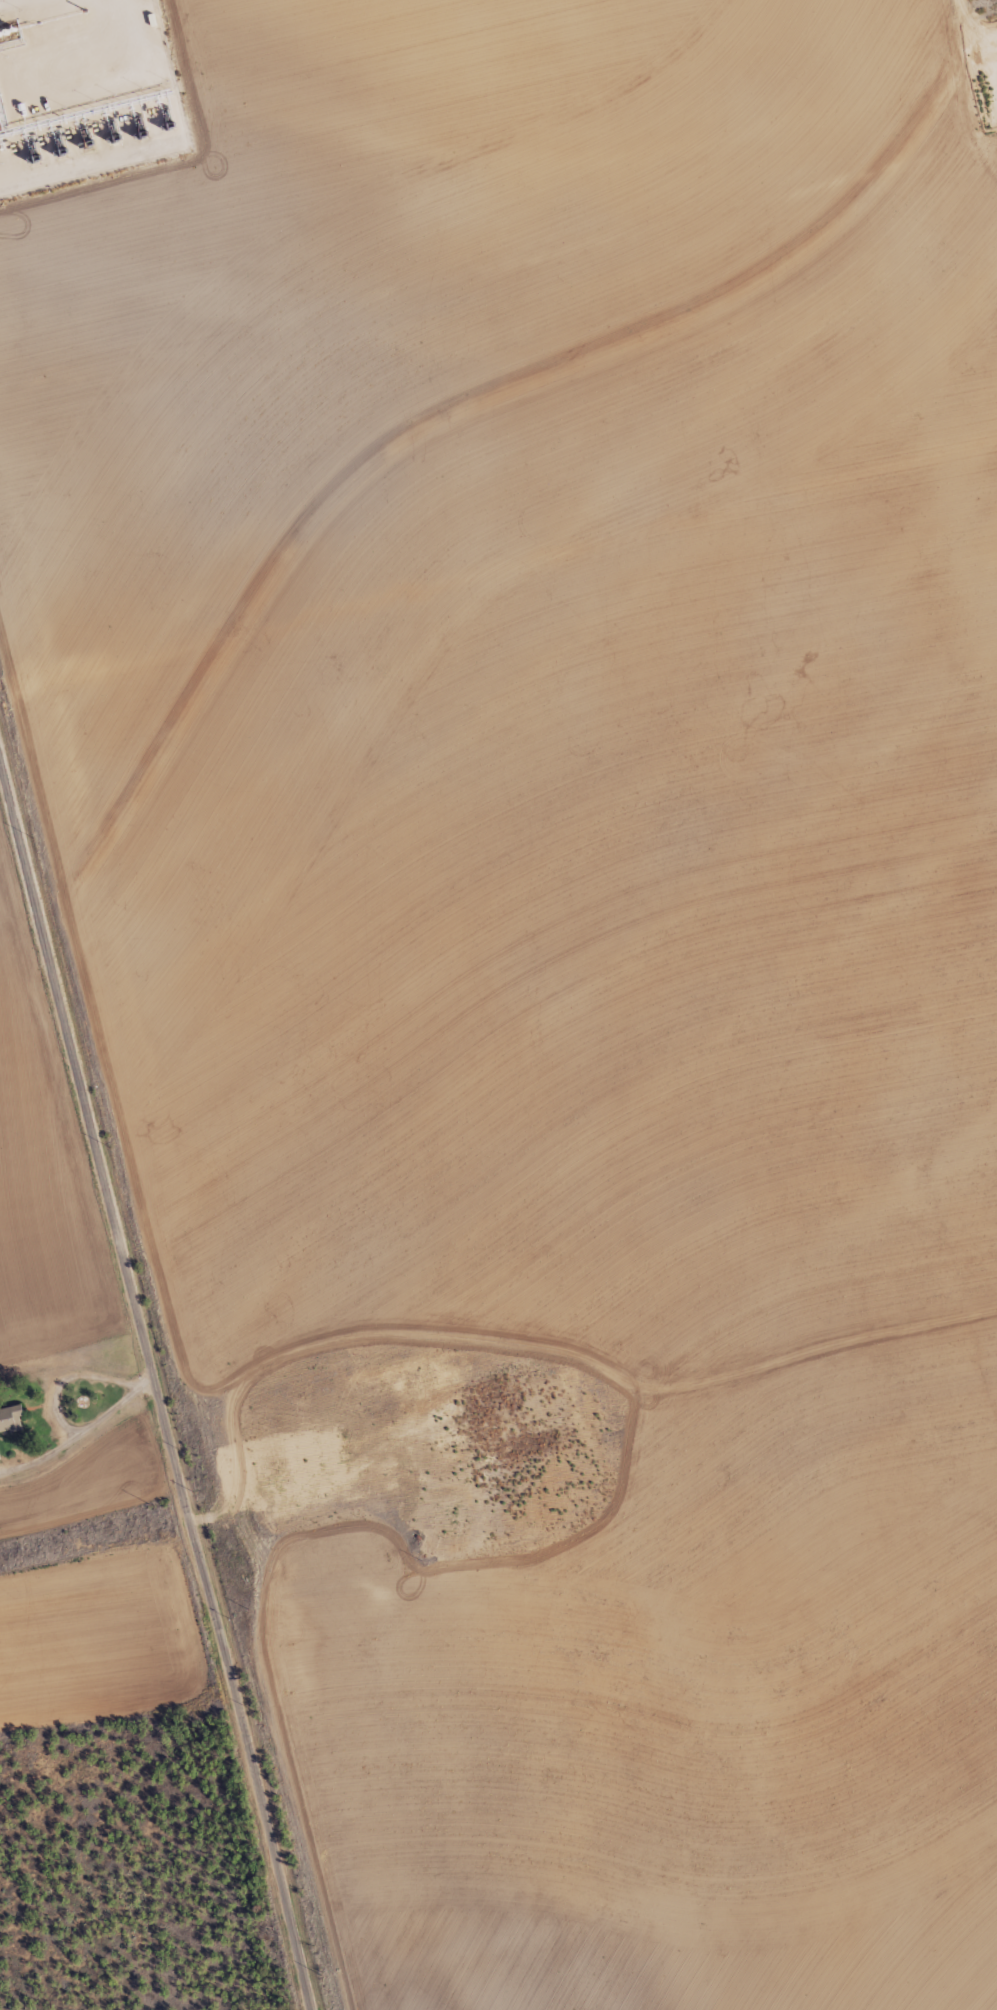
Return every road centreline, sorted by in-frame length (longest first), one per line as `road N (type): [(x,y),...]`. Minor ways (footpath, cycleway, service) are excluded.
road 1 (residential): [(189,1529),(0,761)]
road 2 (track): [(308,2009),(189,1529)]

